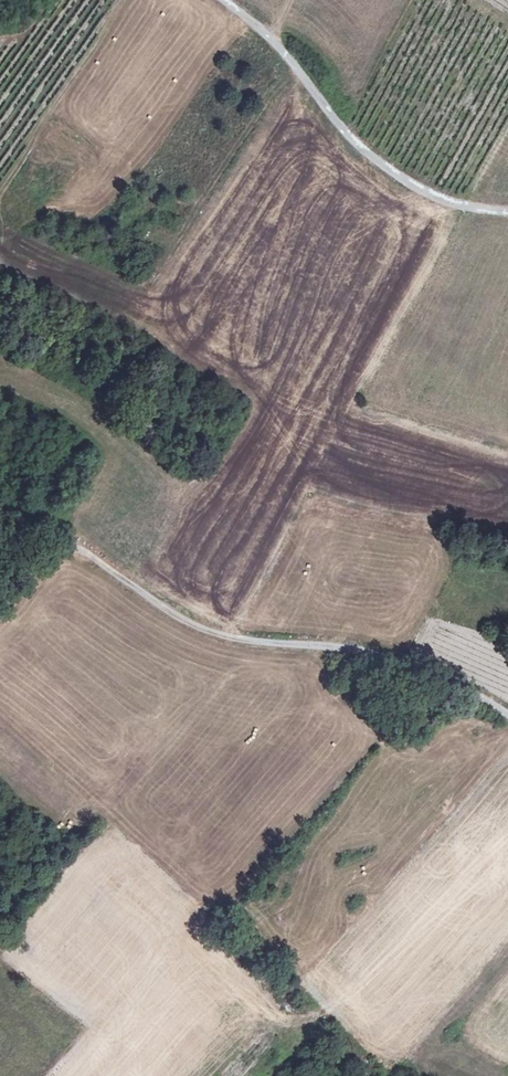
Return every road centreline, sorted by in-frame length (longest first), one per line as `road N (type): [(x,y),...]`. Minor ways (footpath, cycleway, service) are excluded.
road 1 (track): [(507,716),(396,662),(346,648),(228,637),(186,622),(69,542),(0,610)]
road 2 (track): [(223,0),(270,39),(351,141),(394,175),(455,204),(507,211)]

